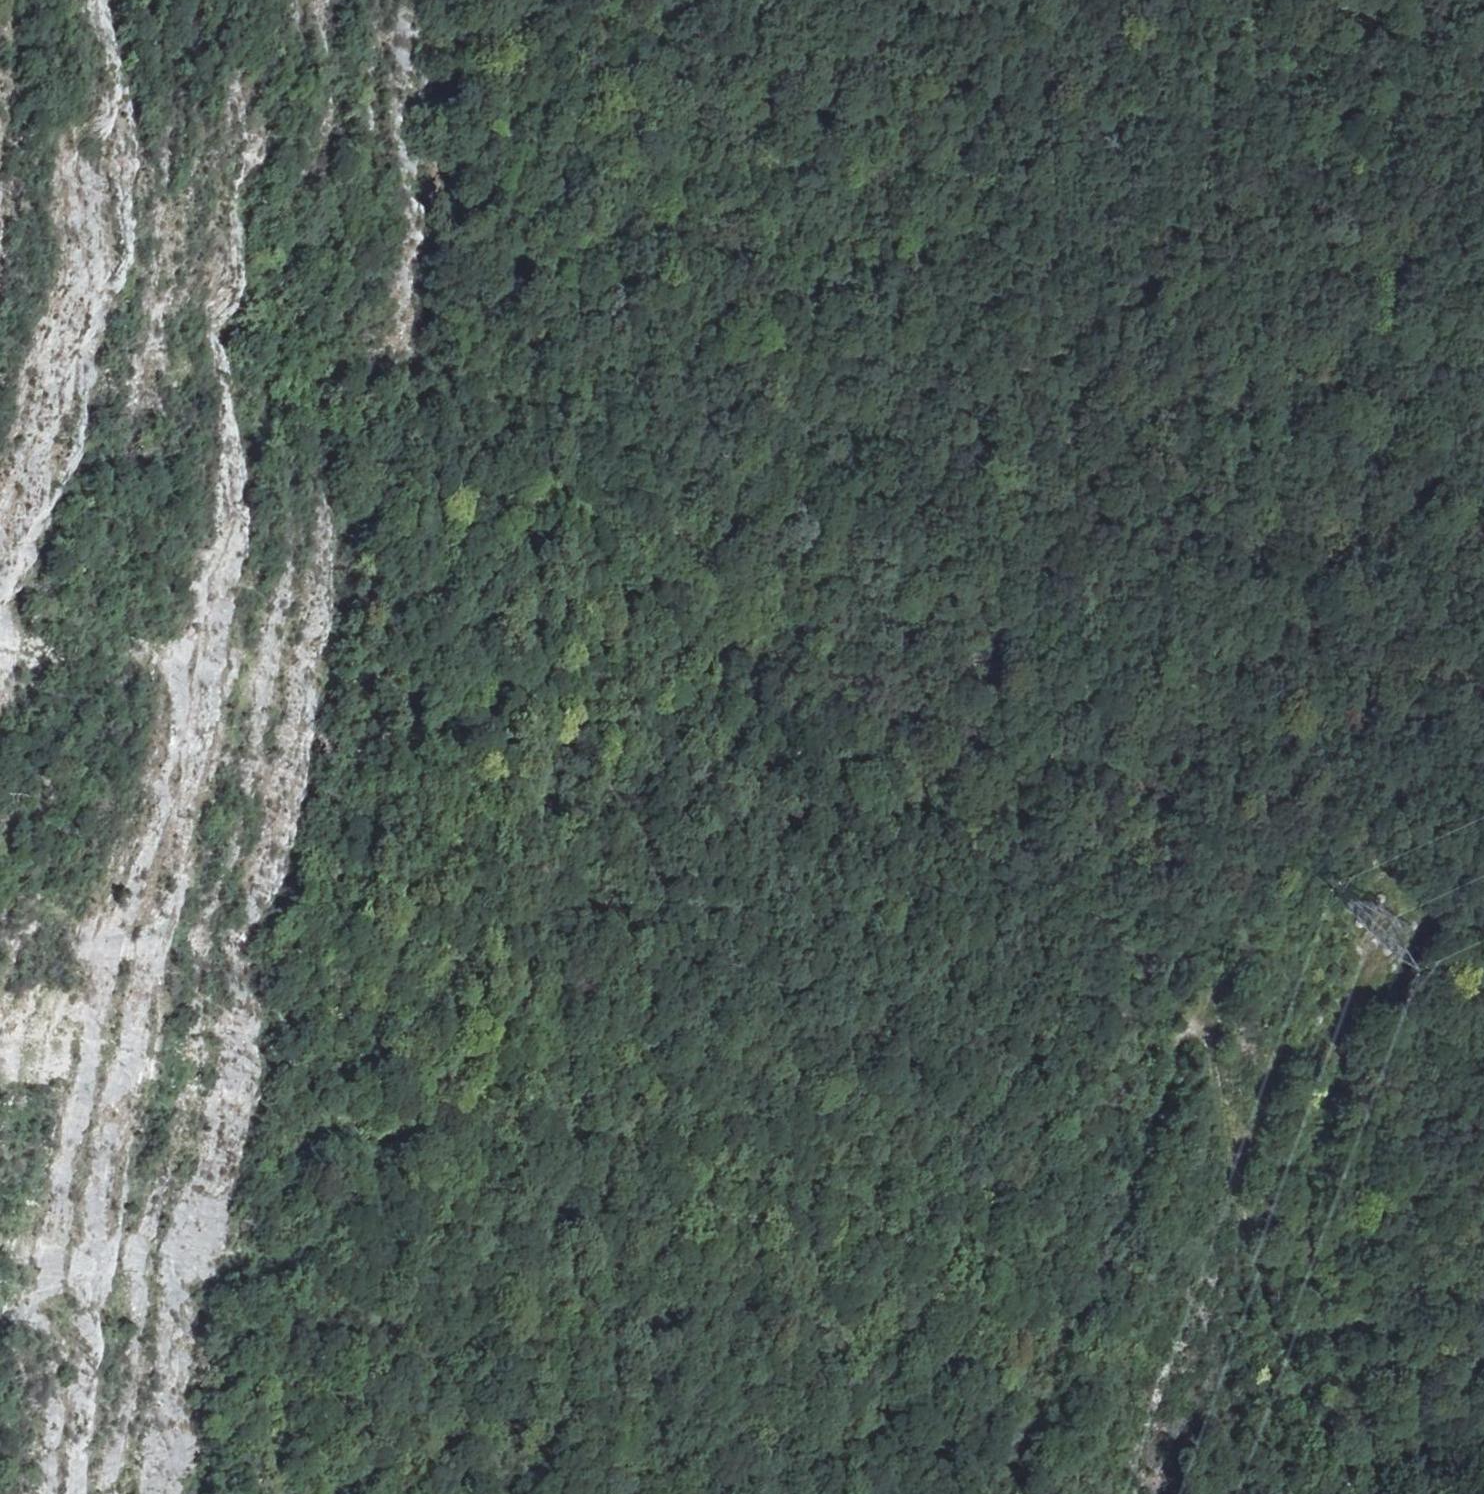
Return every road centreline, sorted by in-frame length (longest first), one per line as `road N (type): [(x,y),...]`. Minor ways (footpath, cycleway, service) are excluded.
road 1 (track): [(1376,1493),(1377,1471),(1309,1288),(1306,1197),(1388,913)]
road 2 (track): [(1349,1493),(1288,1349),(1271,1329),(1216,1132),(1205,1036)]

